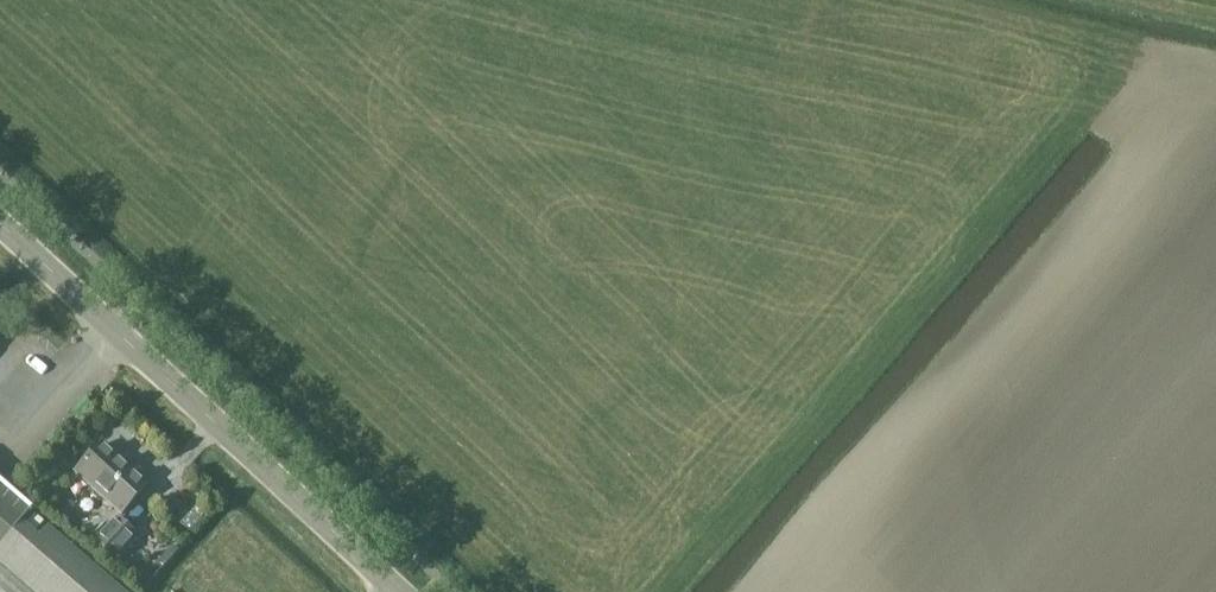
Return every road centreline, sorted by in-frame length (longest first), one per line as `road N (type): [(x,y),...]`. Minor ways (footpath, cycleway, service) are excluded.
road 1 (tertiary): [(399,591),(0,224)]

